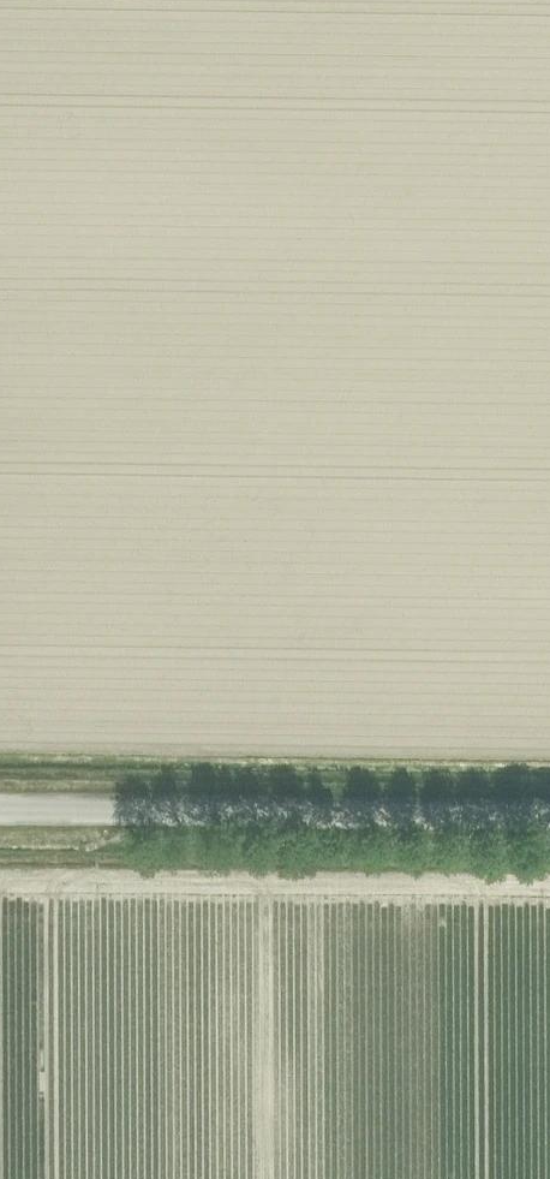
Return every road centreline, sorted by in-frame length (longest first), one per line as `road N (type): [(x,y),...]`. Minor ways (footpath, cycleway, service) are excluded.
road 1 (unclassified): [(549,816),(0,810)]

